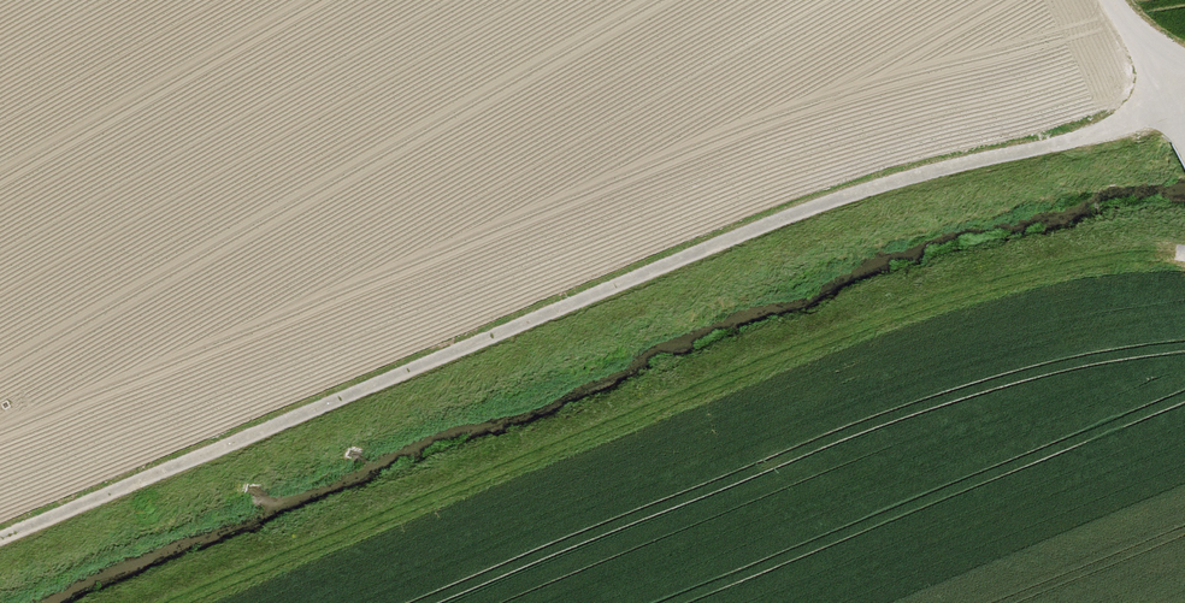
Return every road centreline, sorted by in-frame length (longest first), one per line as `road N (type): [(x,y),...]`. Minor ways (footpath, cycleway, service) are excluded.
road 1 (track): [(1169,88),(1091,131),(857,188),(0,542)]
road 2 (track): [(208,602),(635,418),(1085,264),(1184,259)]

